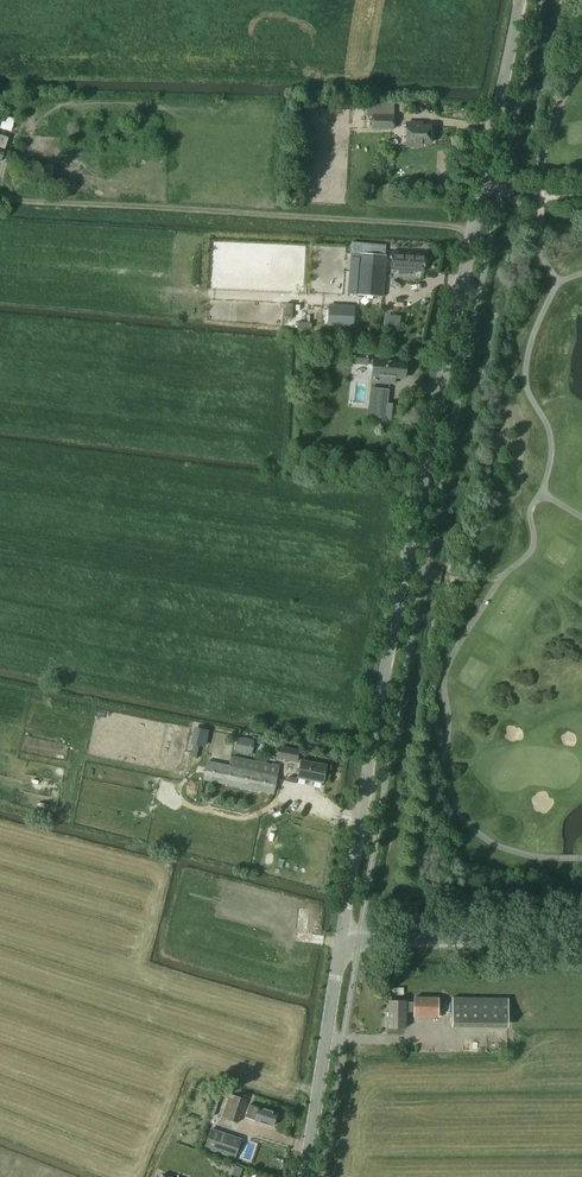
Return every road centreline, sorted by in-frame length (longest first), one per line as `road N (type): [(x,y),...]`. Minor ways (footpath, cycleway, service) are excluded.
road 1 (tertiary): [(343,937),(419,478),(520,0)]
road 2 (track): [(0,188),(18,202),(472,228)]
road 3 (tertiary): [(305,1176),(343,937)]
road 4 (unclassified): [(581,937),(343,937)]

